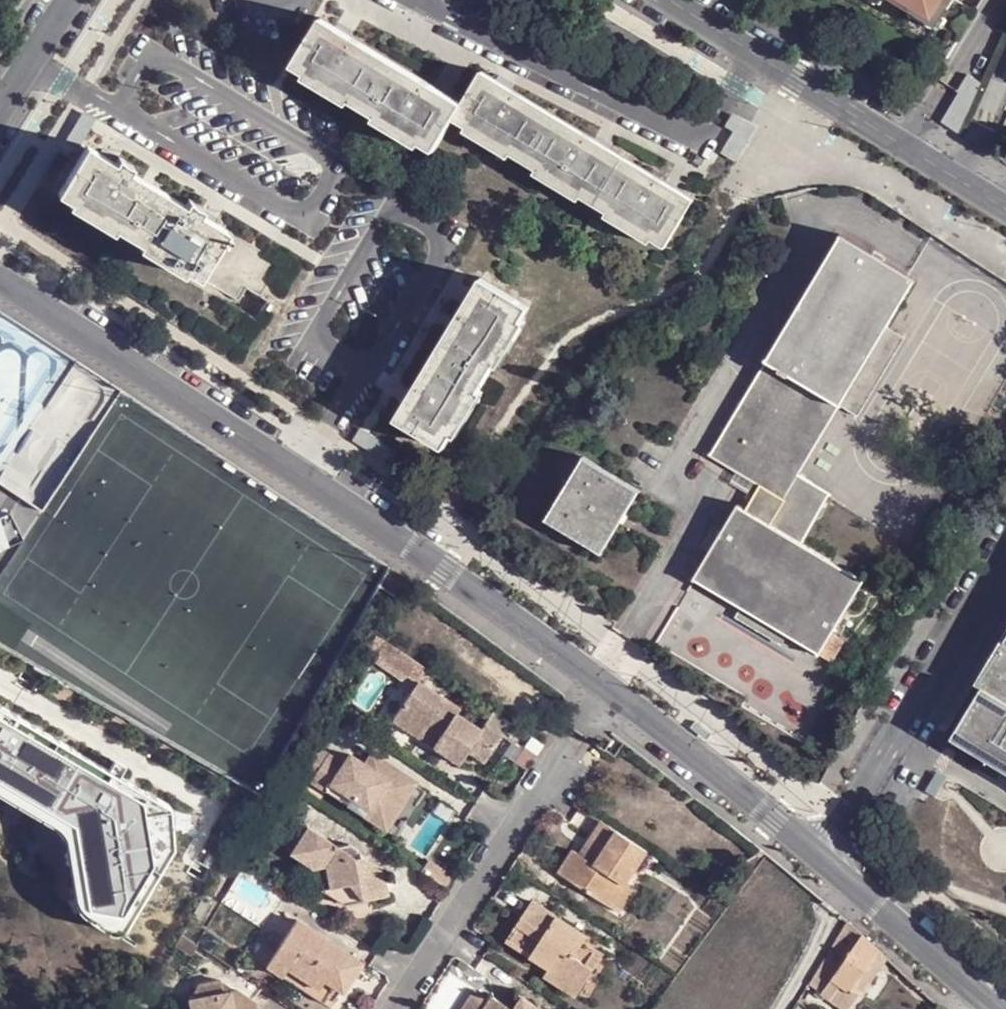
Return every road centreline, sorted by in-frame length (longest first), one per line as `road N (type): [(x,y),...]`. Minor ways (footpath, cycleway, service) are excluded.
road 1 (residential): [(0,278),(302,472),(605,689)]
road 2 (residential): [(1005,209),(671,0)]
road 3 (residential): [(397,1008),(605,689)]
road 4 (residential): [(1005,556),(822,858)]
road 5 (residential): [(605,689),(822,858)]
road 6 (residential): [(822,858),(991,1003)]
road 7 (residential): [(0,109),(69,0)]

